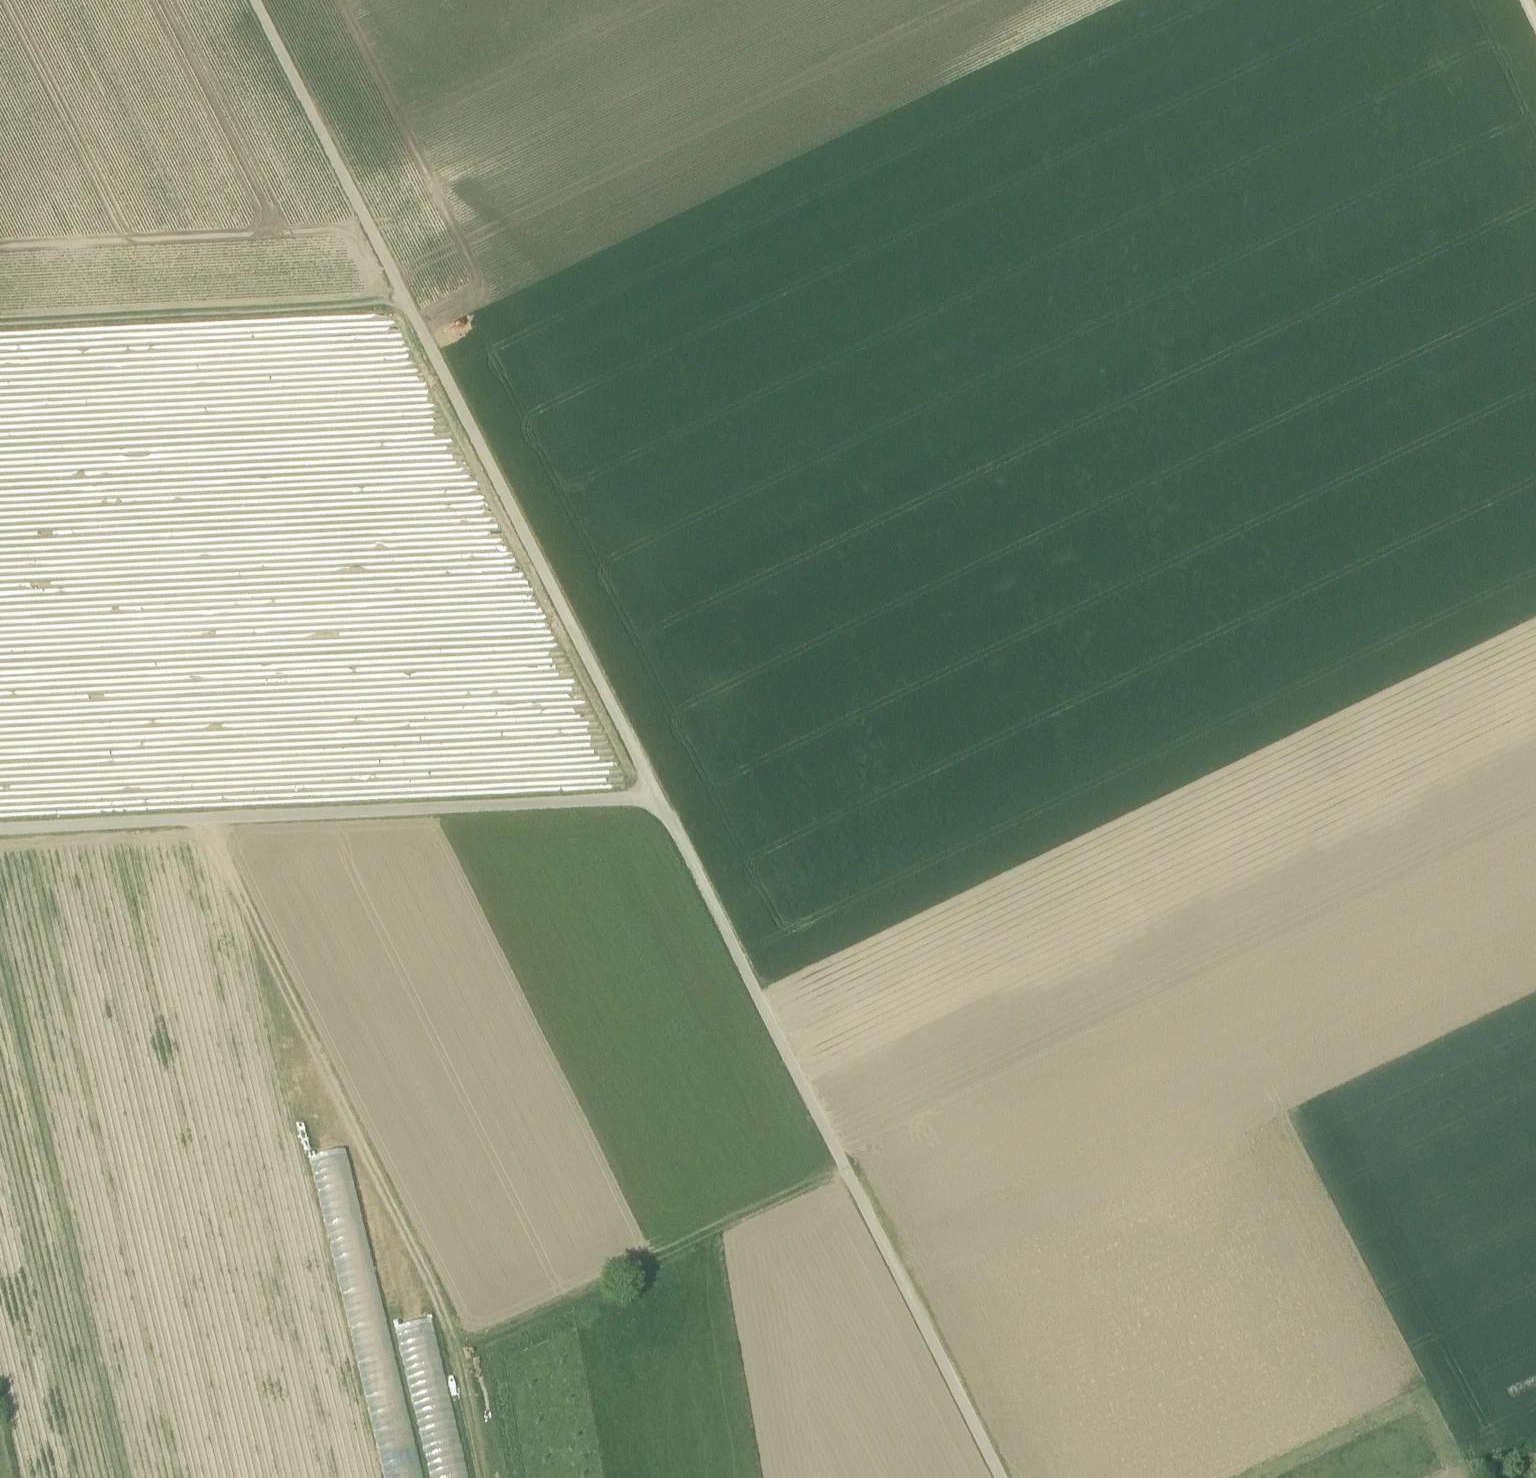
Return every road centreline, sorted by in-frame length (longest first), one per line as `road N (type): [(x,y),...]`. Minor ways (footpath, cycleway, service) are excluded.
road 1 (track): [(254,0),(999,1477)]
road 2 (track): [(655,797),(0,830)]

